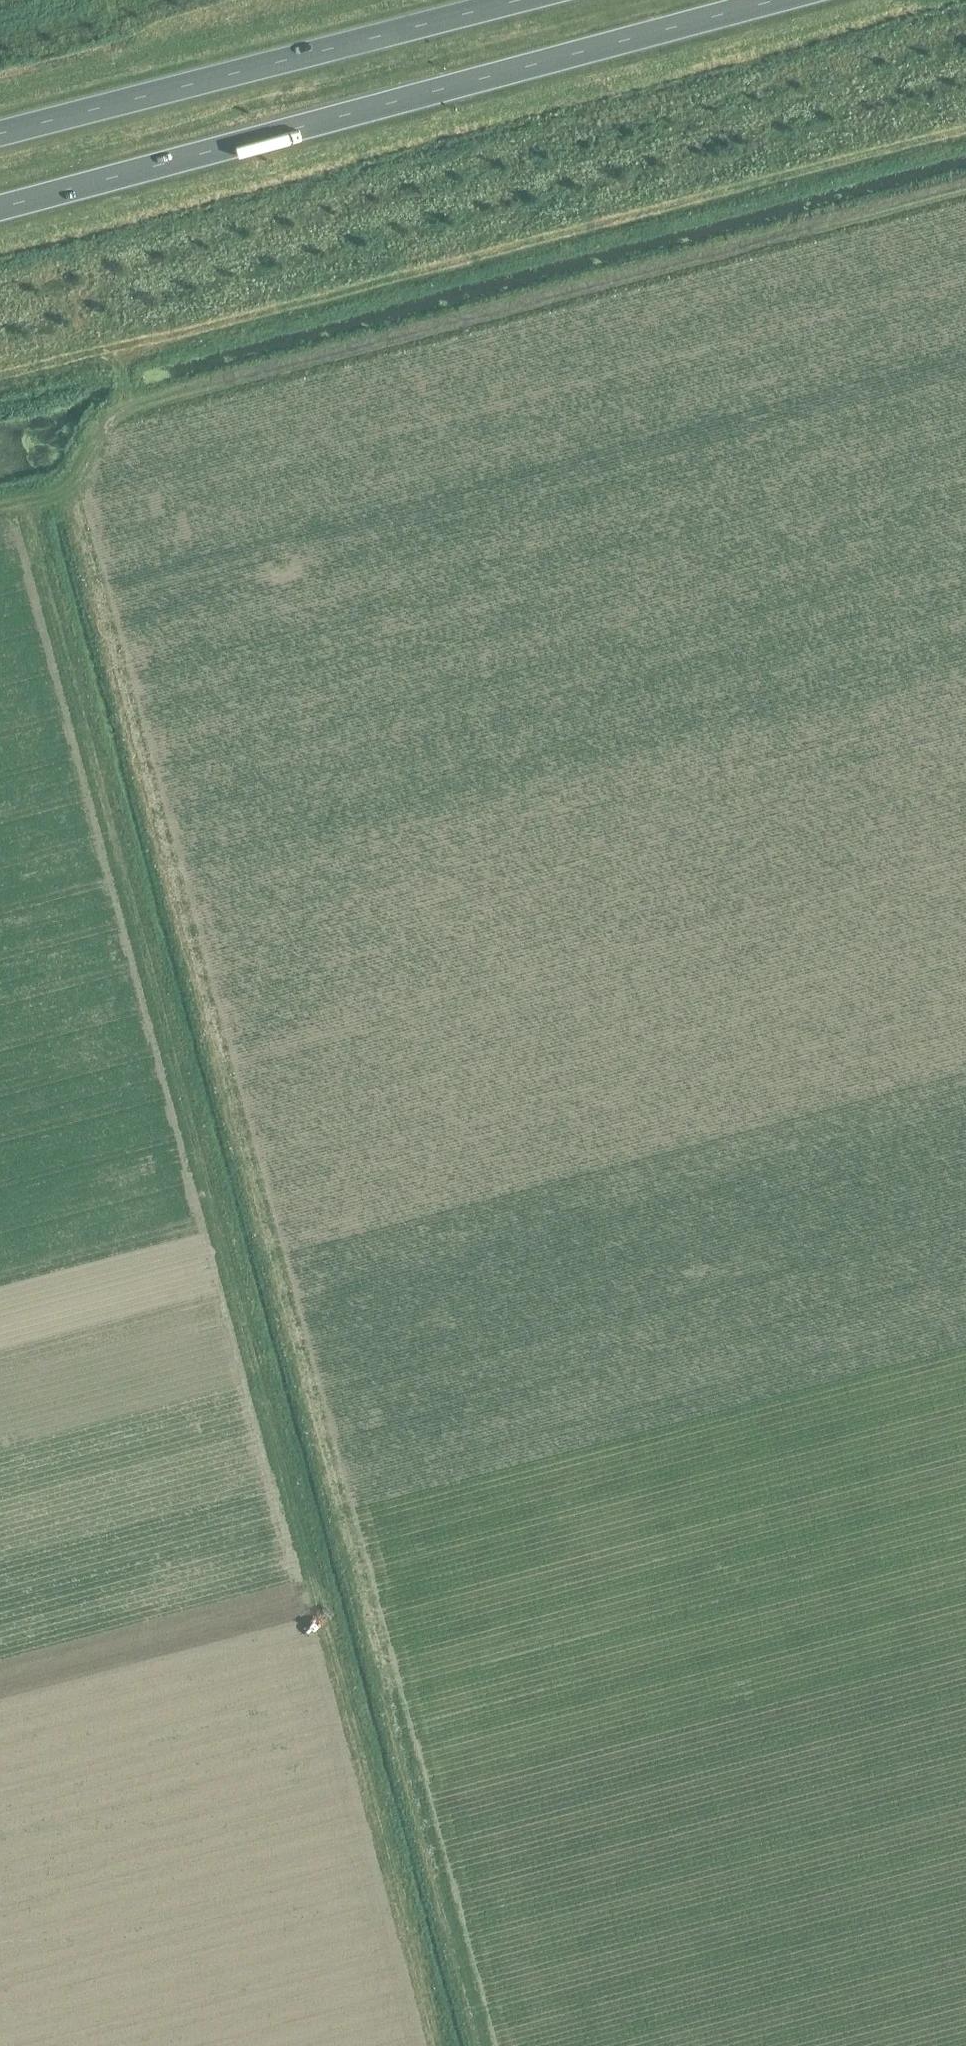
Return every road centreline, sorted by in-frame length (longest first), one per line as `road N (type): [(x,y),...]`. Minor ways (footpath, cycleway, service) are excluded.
road 1 (trunk): [(0,208),(794,0)]
road 2 (trunk): [(508,0),(0,132)]

